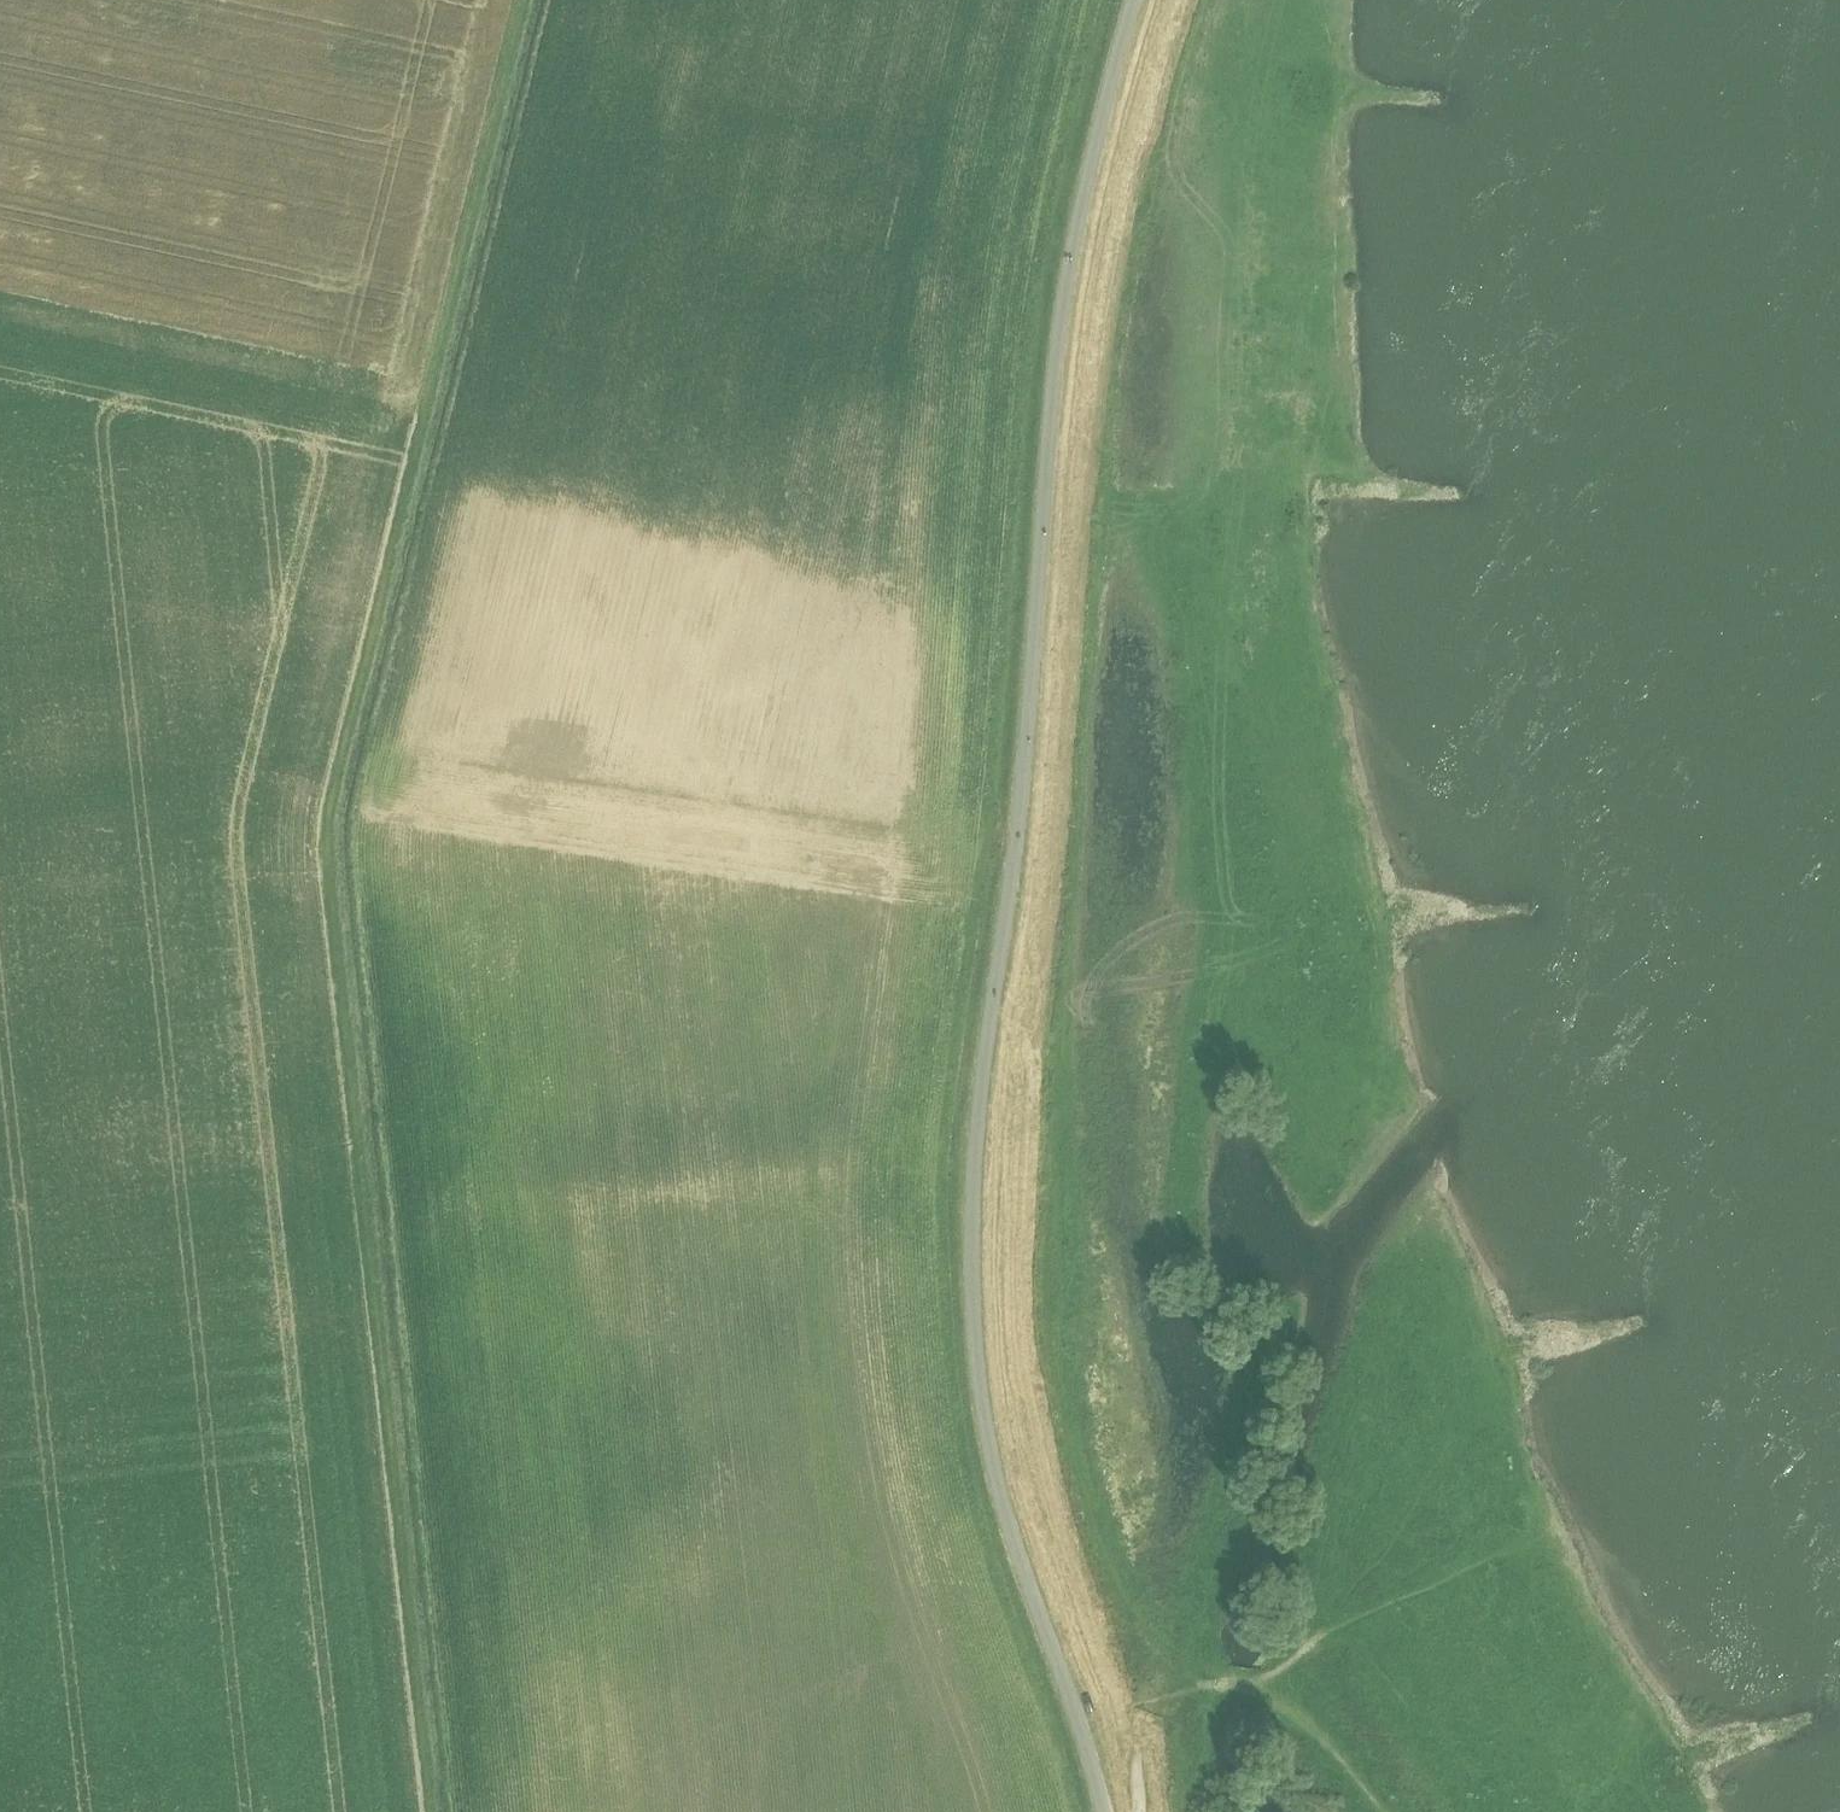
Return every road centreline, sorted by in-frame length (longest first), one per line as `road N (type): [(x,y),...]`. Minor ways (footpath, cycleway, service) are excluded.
road 1 (unclassified): [(1105,1811),(1014,1546),(978,1398),(969,1227),(985,1043),(1026,752),(1058,315),(1077,204),(1136,0)]
road 2 (track): [(1139,1811),(1158,1704),(1219,1679),(1281,1704),(1390,1811)]

